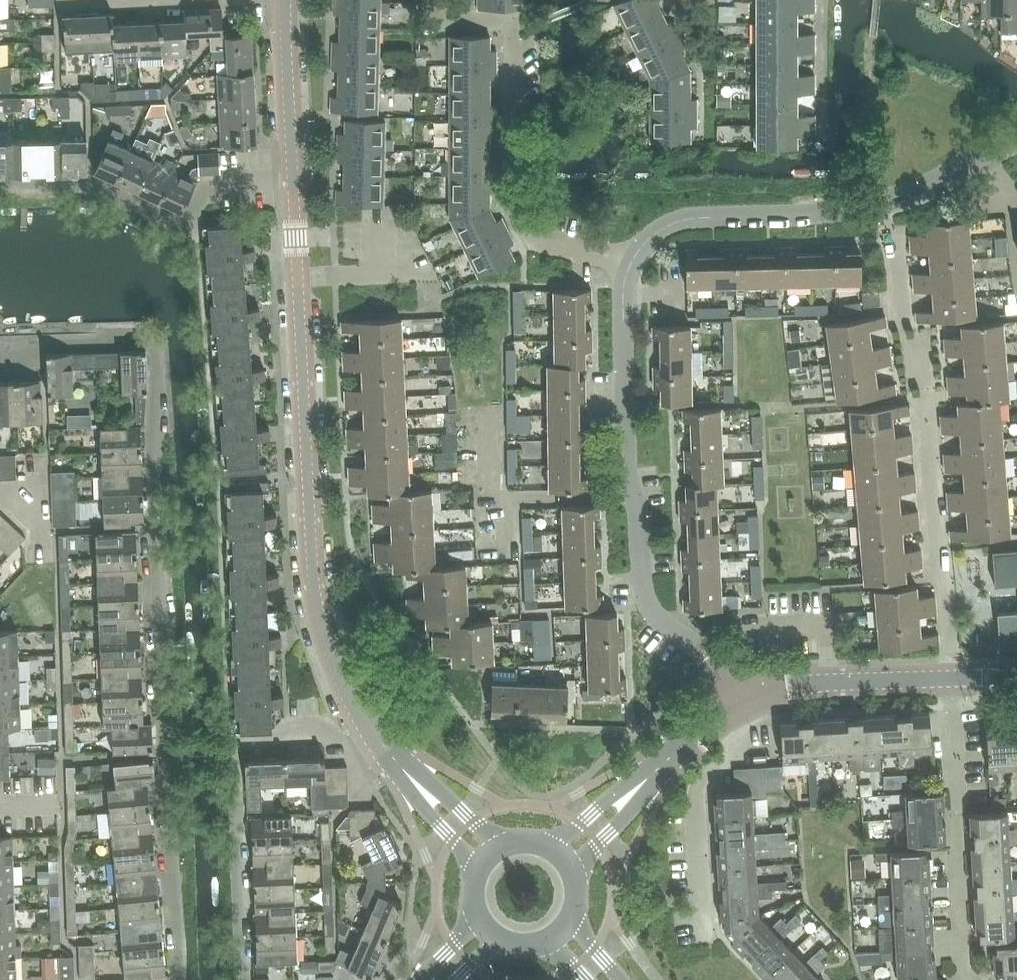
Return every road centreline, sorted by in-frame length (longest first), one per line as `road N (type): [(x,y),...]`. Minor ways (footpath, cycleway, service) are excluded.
road 1 (residential): [(176,979),(152,350),(144,341),(40,345),(0,366)]
road 2 (residential): [(950,680),(951,608),(939,567),(927,387),(904,339),(895,239),(882,202)]
road 3 (residential): [(738,700),(644,590),(640,512),(625,447),(631,260)]
road 4 (tertiary): [(368,724),(338,668),(314,588),(300,277)]
road 5 (residential): [(631,260),(539,238),(513,203),(508,22),(423,19)]
road 6 (residential): [(247,979),(234,735),(335,733),(368,724)]
road 7 (residential): [(295,178),(219,179),(178,237),(90,189),(0,189)]
road 8 (residential): [(978,979),(962,963),(950,680)]
road 9 (residential): [(631,260),(649,237),(699,218),(815,215),(882,202)]
road 10 (residential): [(703,931),(697,786),(740,751),(738,700)]
road 11 (tertiary): [(561,864),(738,700)]
road 12 (tertiary): [(738,700),(792,684),(950,680)]
road 13 (tertiary): [(496,860),(368,724)]
road 14 (tertiary): [(295,178),(288,0)]
road 15 (residential): [(392,213),(392,273),(300,277)]
road 16 (residential): [(822,129),(825,0)]

